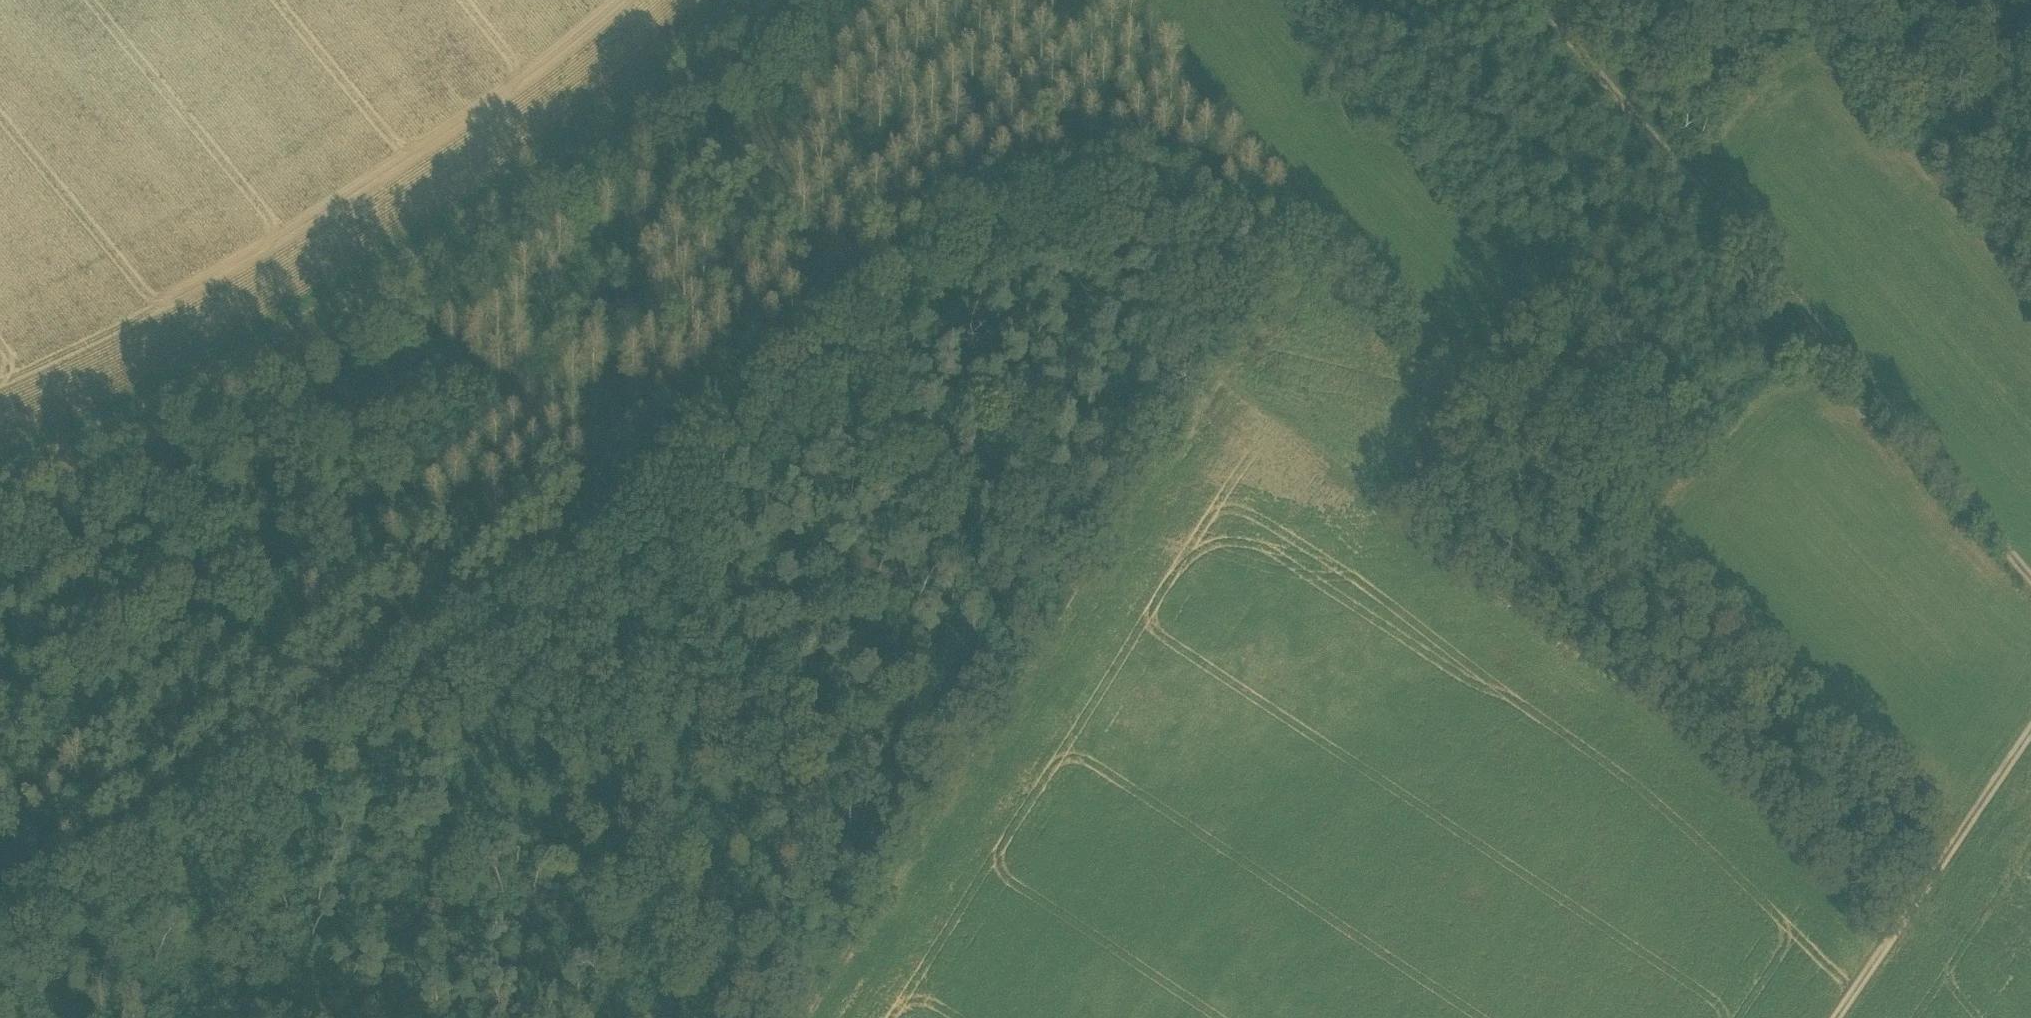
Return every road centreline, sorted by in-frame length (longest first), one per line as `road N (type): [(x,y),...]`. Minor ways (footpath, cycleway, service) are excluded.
road 1 (track): [(2030,583),(1546,0)]
road 2 (track): [(1838,1017),(2030,731)]

